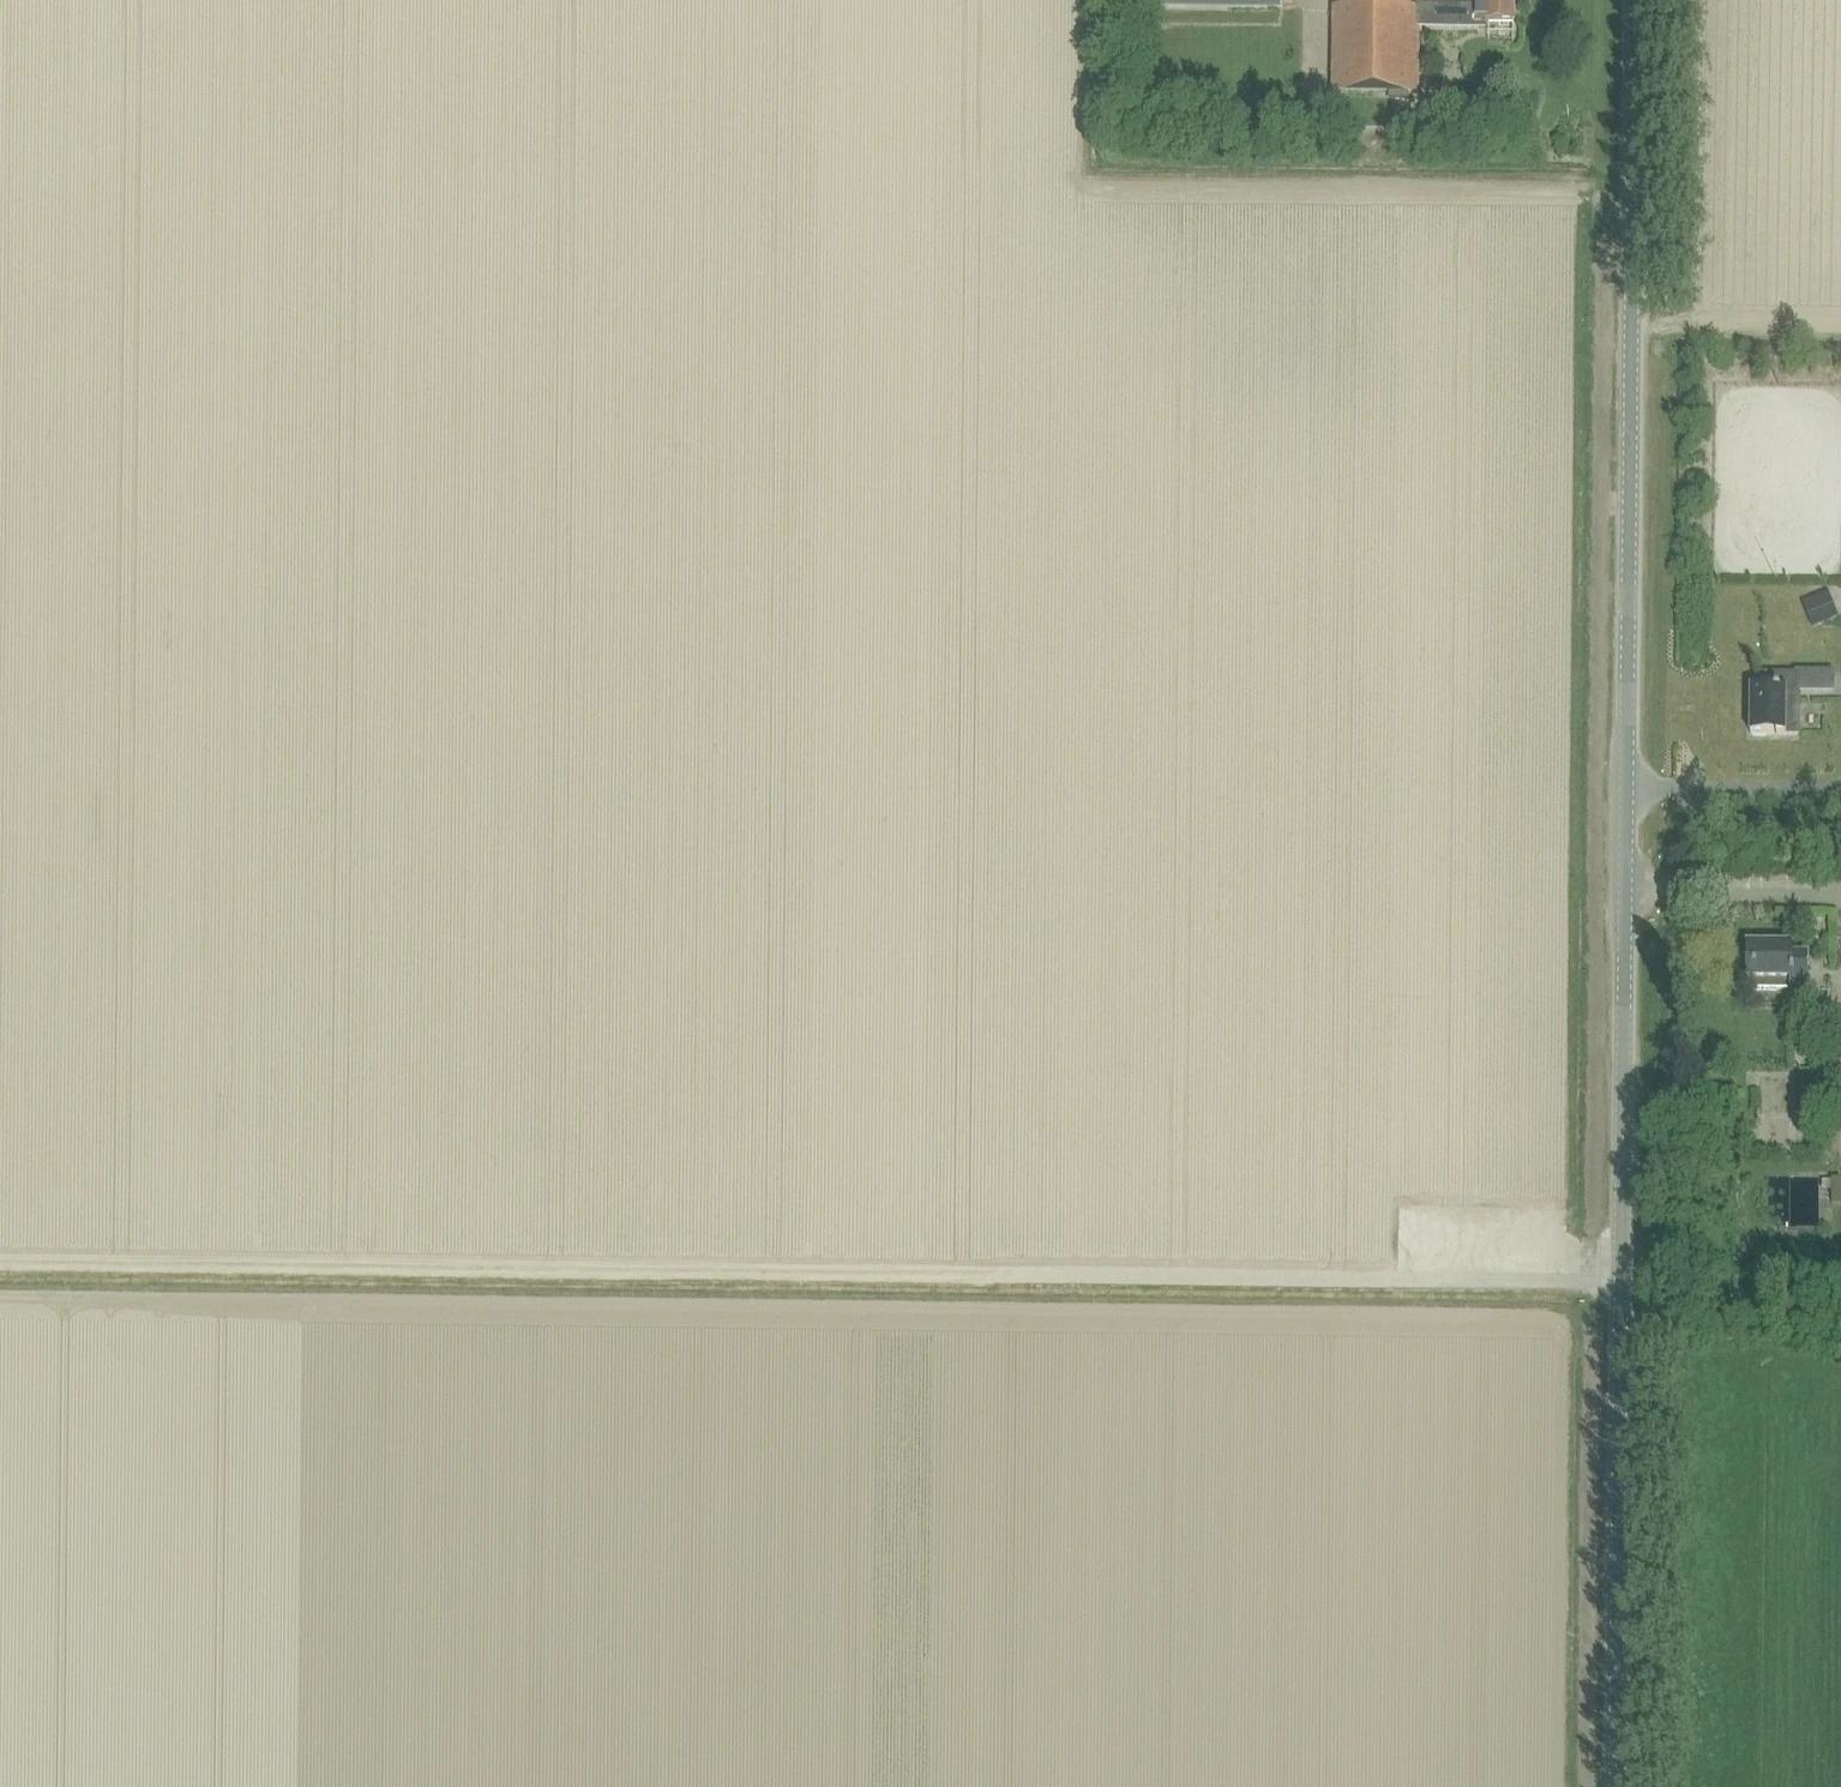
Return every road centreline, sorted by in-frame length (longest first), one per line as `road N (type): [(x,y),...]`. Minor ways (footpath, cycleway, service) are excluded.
road 1 (unclassified): [(1614,1786),(1635,0)]

